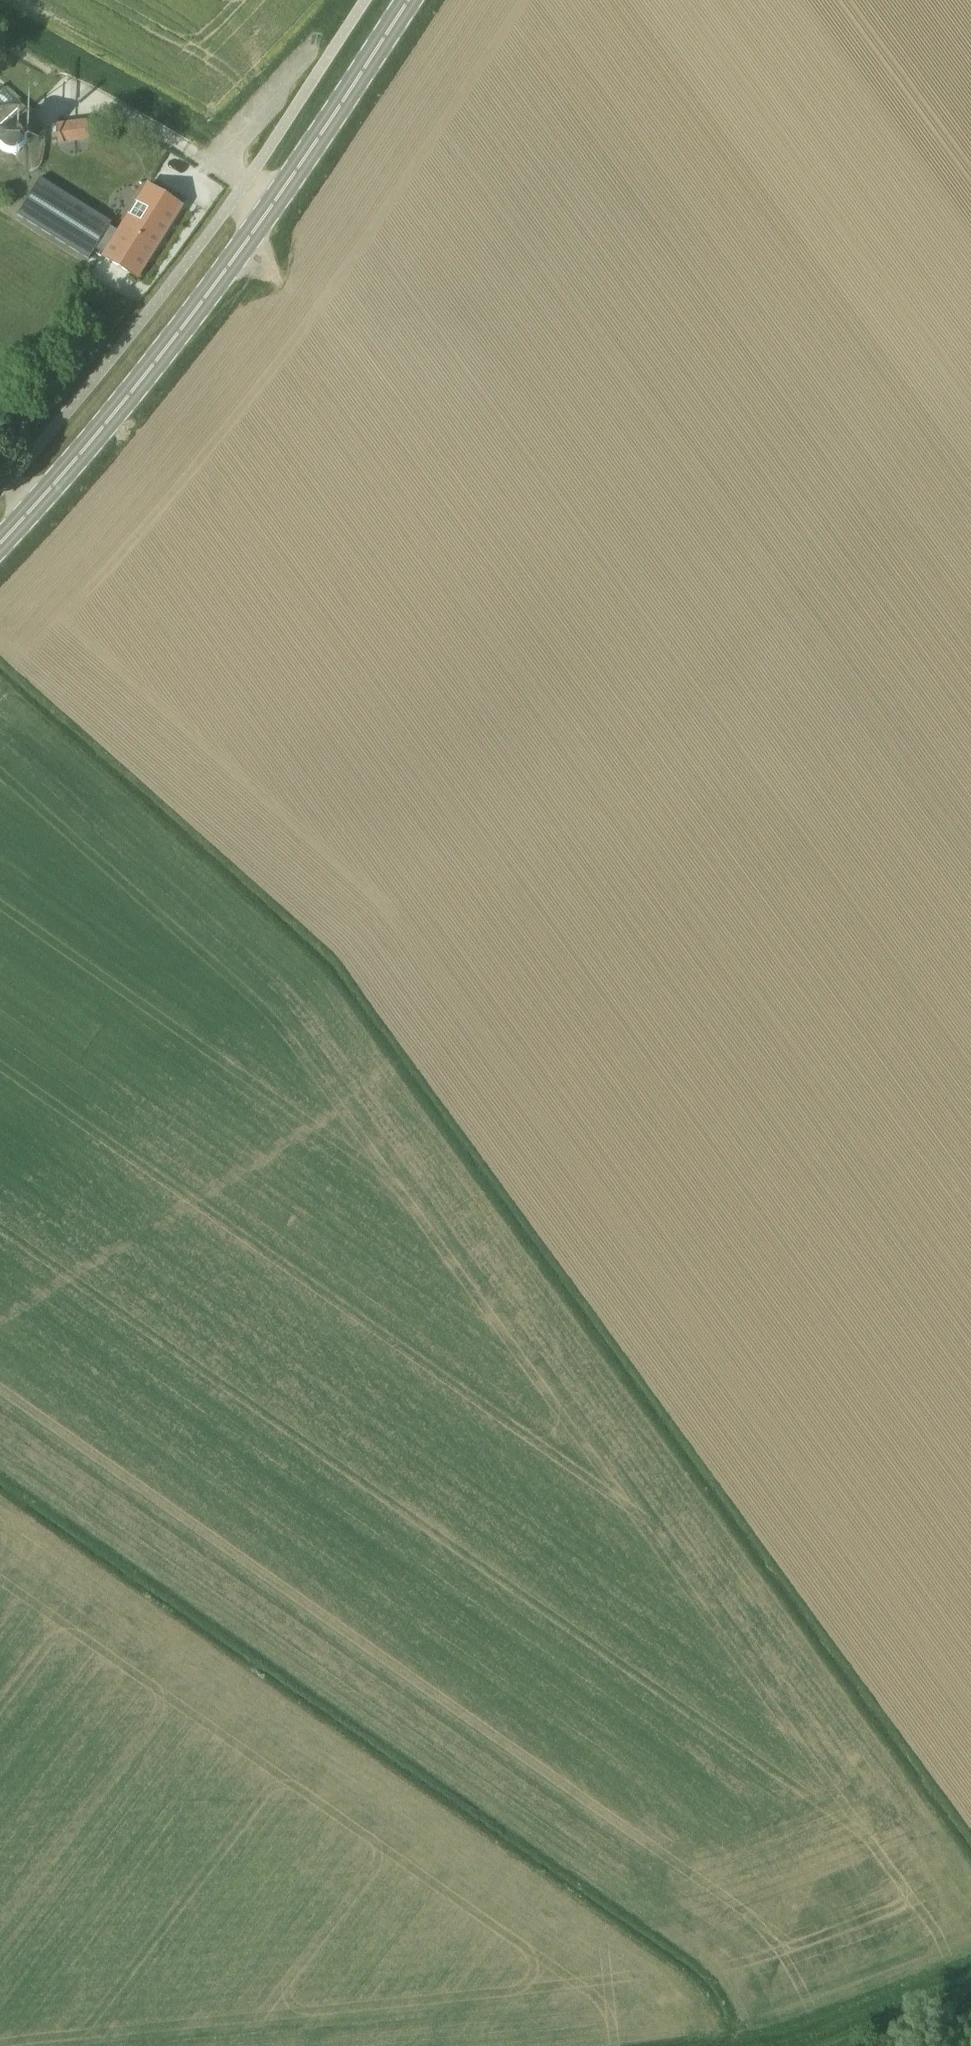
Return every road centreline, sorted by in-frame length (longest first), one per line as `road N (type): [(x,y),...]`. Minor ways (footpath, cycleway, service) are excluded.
road 1 (secondary): [(0,542),(150,373),(413,0)]

